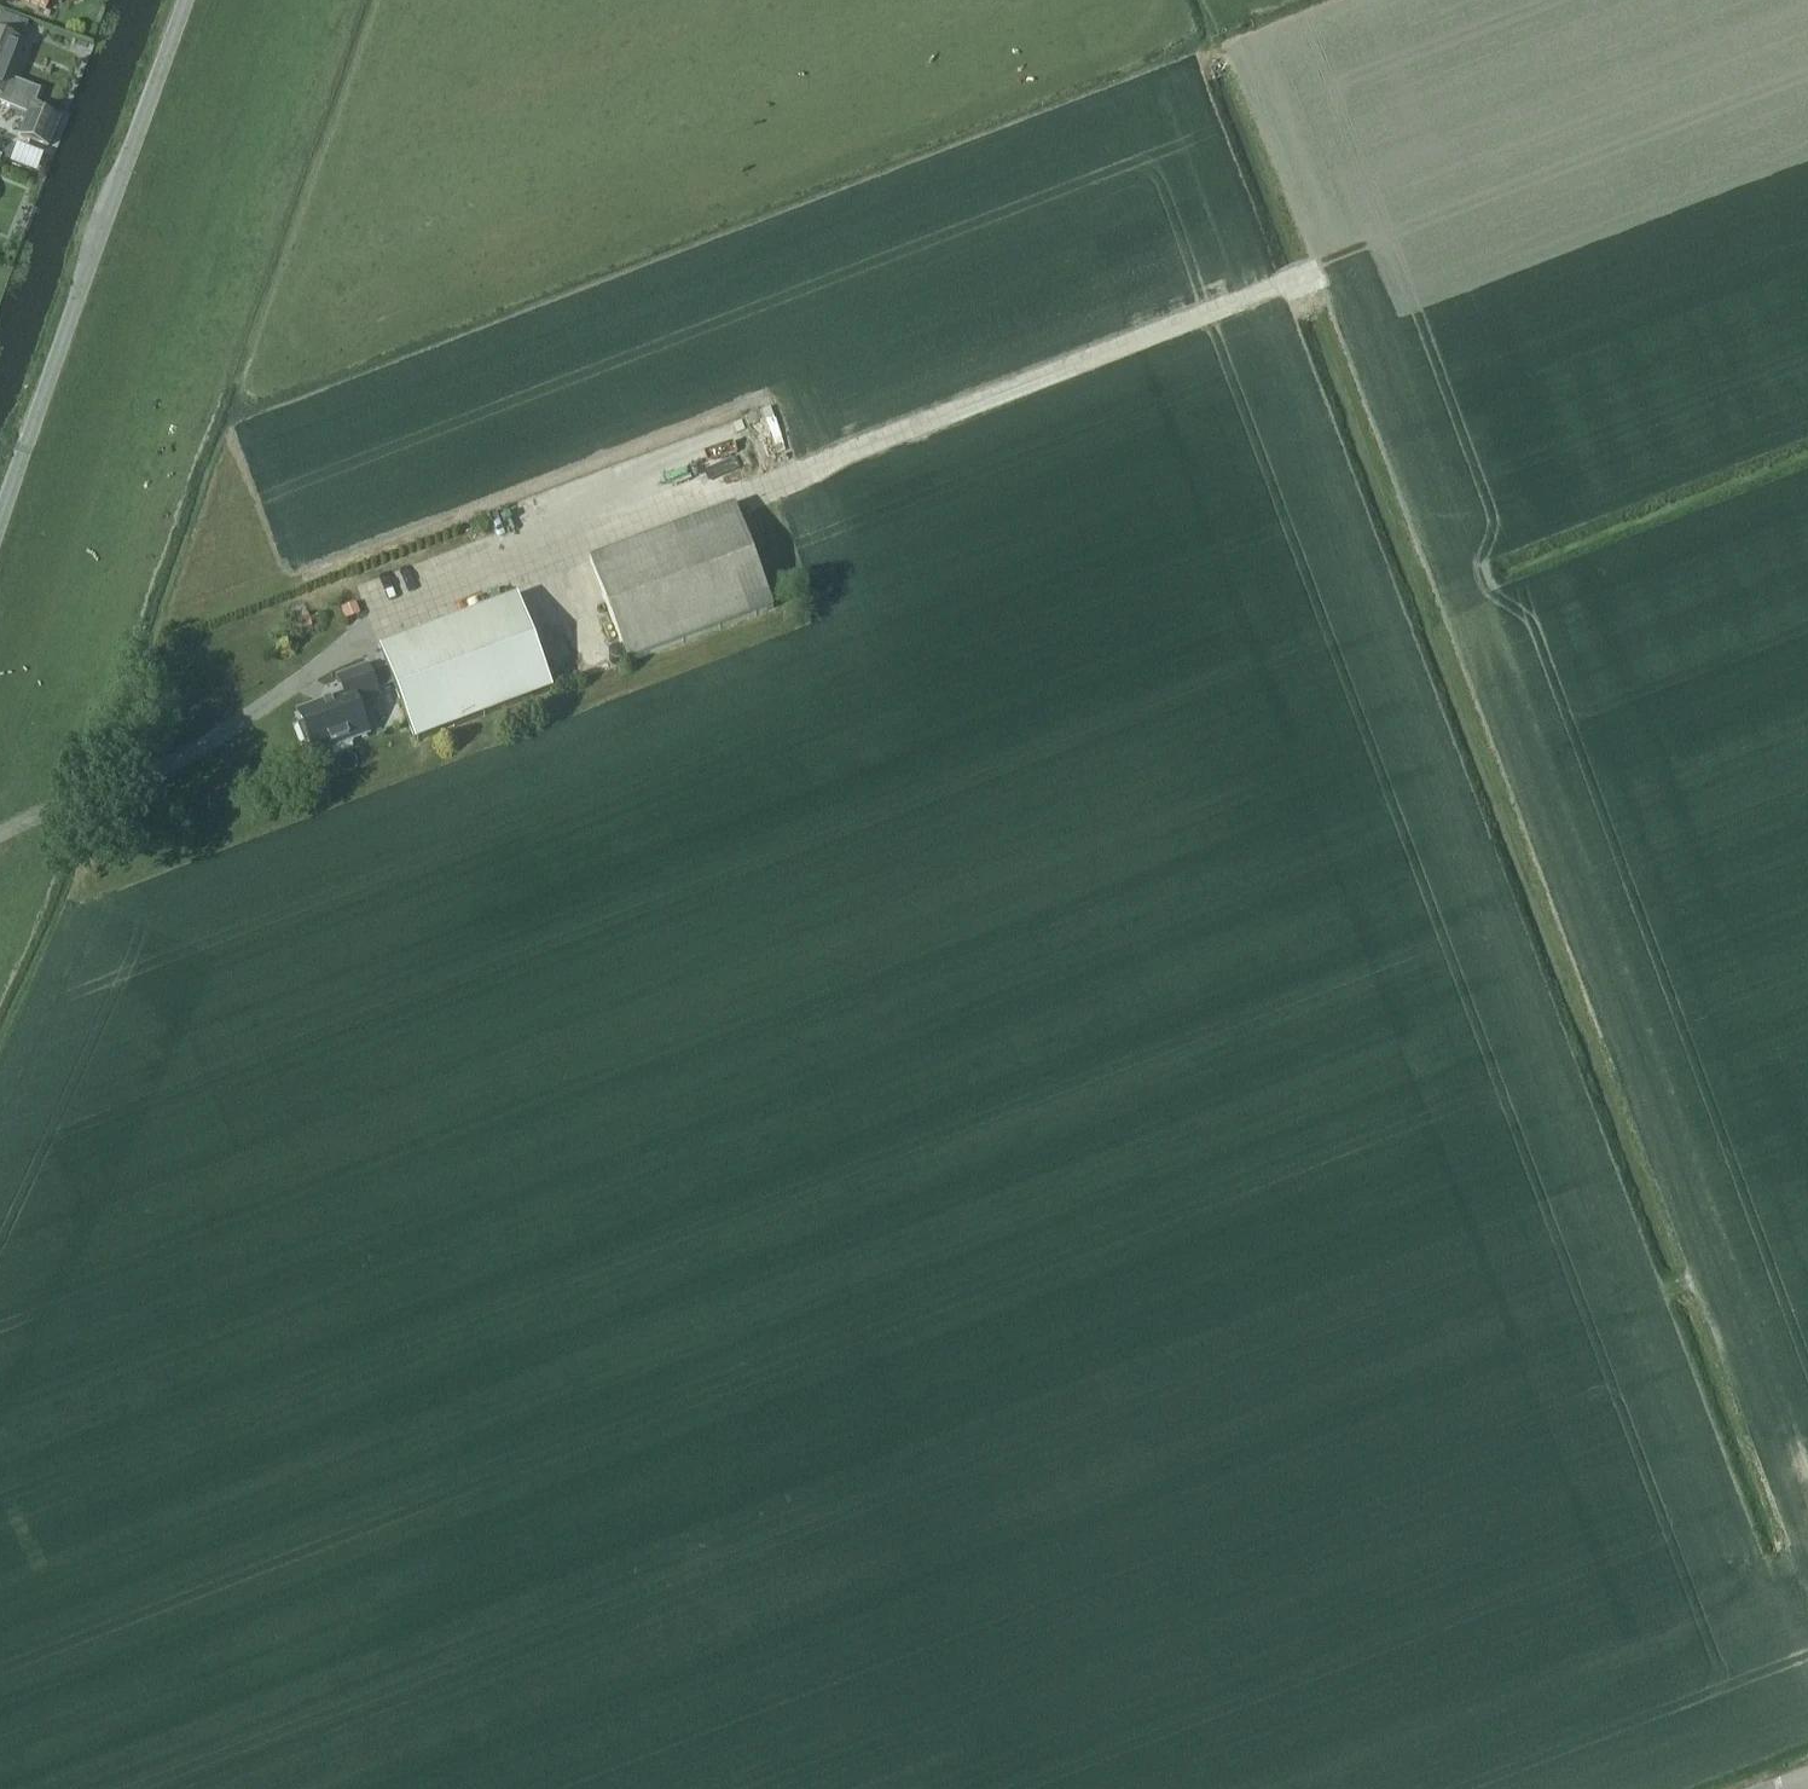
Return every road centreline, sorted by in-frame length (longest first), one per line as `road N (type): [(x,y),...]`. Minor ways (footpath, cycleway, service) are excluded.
road 1 (track): [(1807,1558),(1327,272),(778,483),(685,485)]
road 2 (residential): [(0,526),(185,0)]

